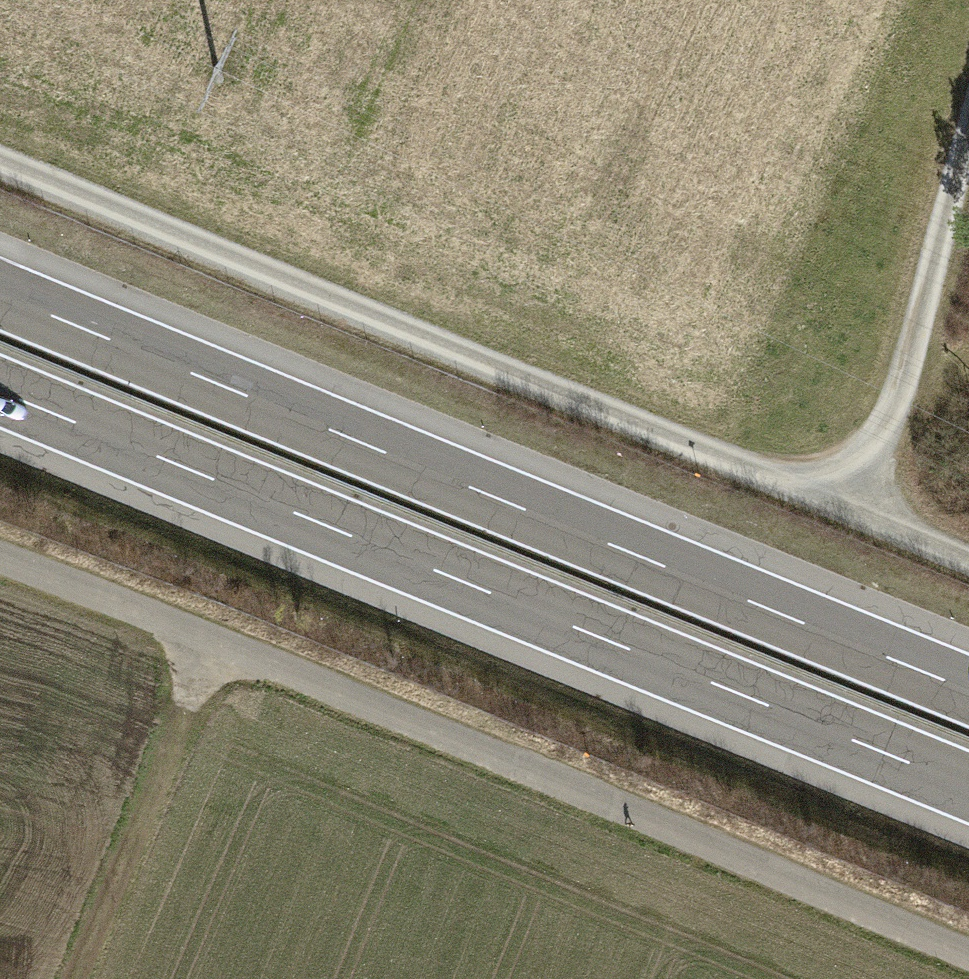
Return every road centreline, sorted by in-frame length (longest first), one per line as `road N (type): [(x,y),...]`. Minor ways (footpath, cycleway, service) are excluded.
road 1 (motorway): [(968,688),(0,289)]
road 2 (motorway): [(0,397),(968,796)]
road 3 (track): [(0,562),(968,957)]
road 4 (track): [(0,168),(862,519)]
road 5 (track): [(862,519),(968,128)]
road 6 (track): [(210,641),(73,978)]

